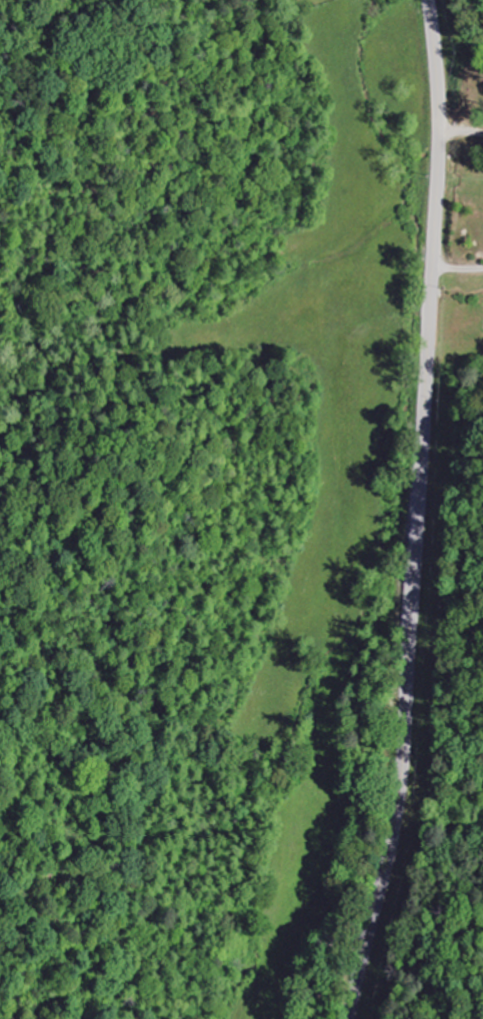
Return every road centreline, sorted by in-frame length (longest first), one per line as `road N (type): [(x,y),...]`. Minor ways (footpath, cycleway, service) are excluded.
road 1 (tertiary): [(348,1018),(401,785),(438,164),(429,0)]

